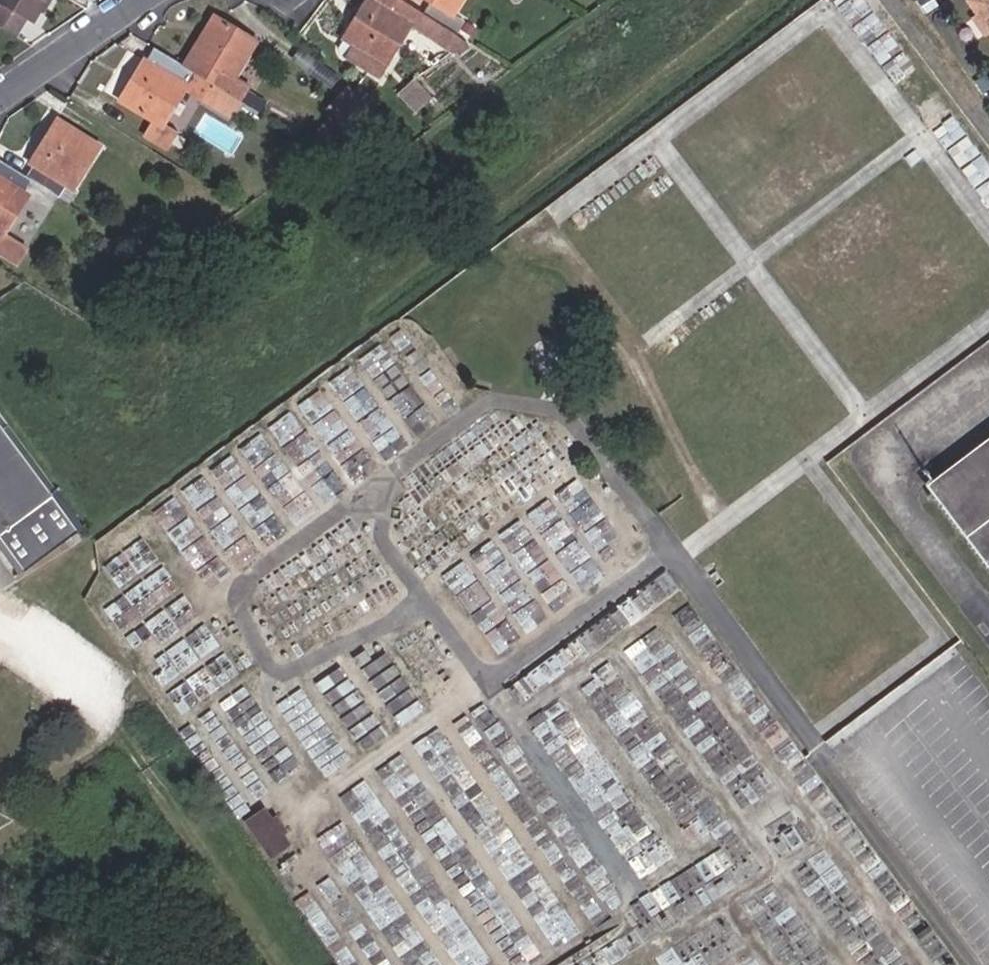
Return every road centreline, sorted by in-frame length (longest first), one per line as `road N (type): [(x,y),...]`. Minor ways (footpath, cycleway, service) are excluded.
road 1 (residential): [(139,0),(0,96)]

